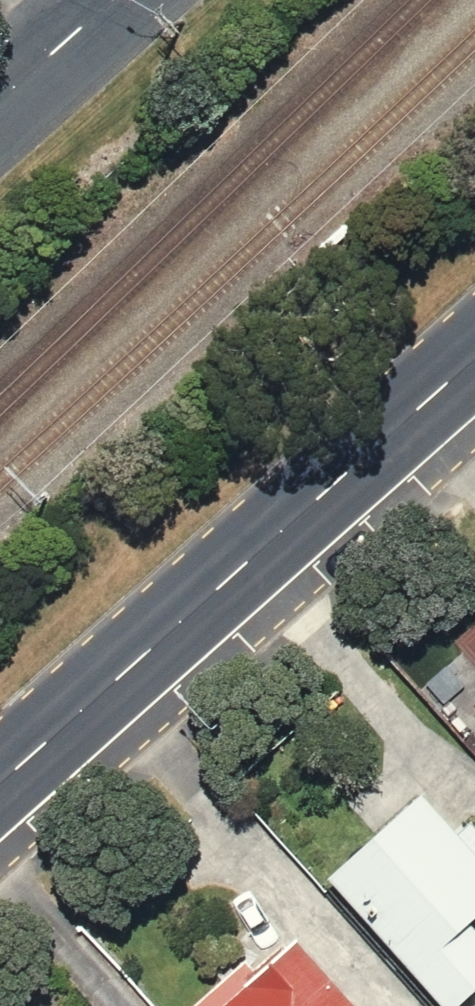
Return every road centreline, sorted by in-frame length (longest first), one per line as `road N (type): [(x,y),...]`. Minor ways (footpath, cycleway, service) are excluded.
road 1 (secondary): [(474,364),(0,788)]
road 2 (tertiary): [(0,98),(109,0)]

